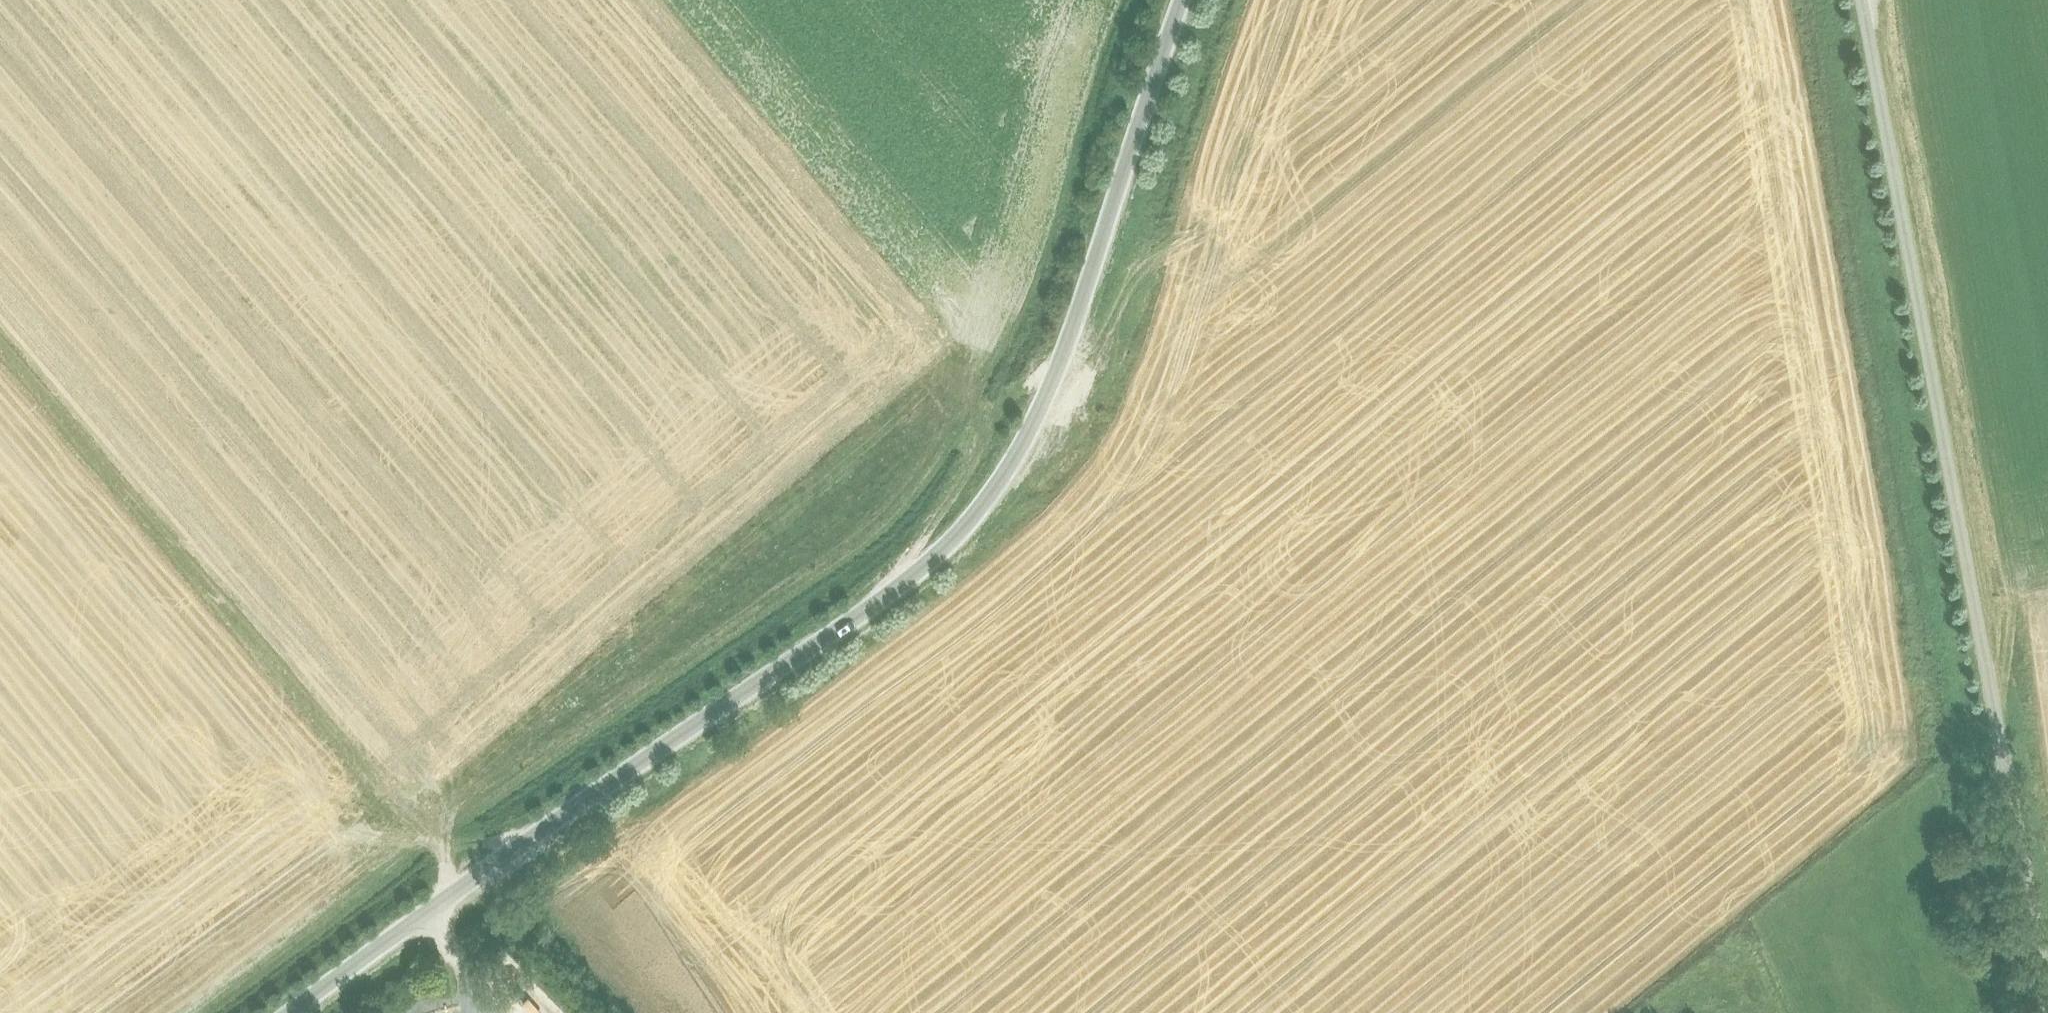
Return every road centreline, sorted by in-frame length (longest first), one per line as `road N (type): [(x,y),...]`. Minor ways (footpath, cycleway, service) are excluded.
road 1 (unclassified): [(285,1012),(904,582),(974,514),(1034,420),(1072,331),(1183,0)]
road 2 (unclassified): [(2047,1003),(1862,0)]

